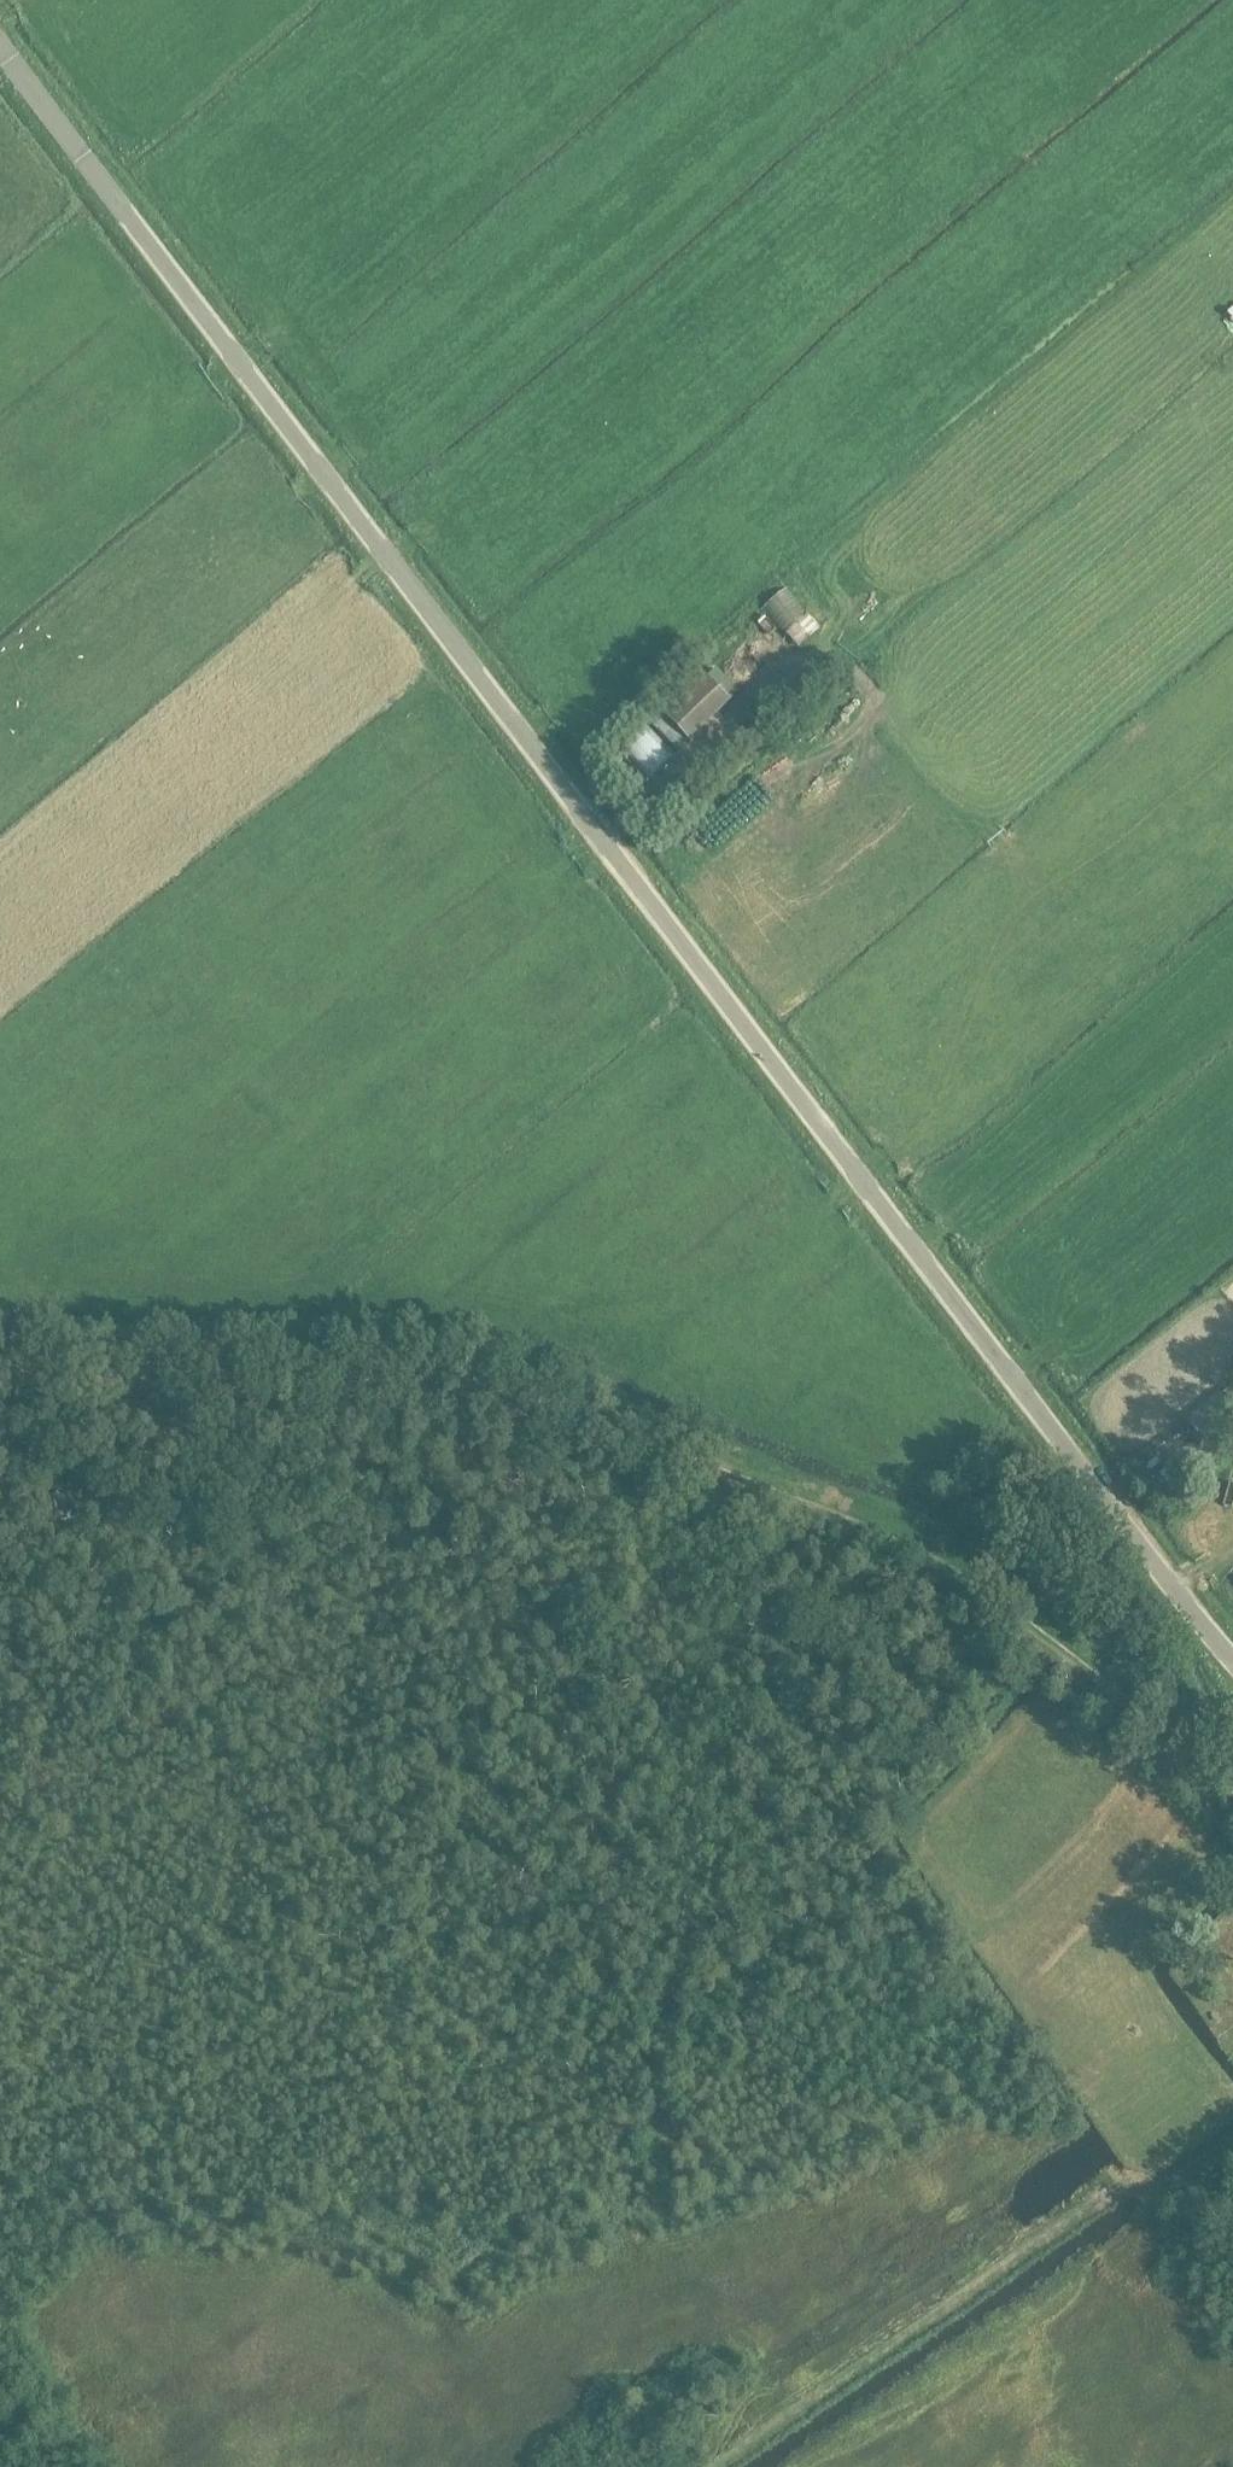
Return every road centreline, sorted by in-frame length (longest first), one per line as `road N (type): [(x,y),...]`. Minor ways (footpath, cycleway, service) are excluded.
road 1 (unclassified): [(1232,1655),(0,46)]
road 2 (track): [(1232,1790),(1005,1622),(855,1525),(493,1388),(0,1360)]

